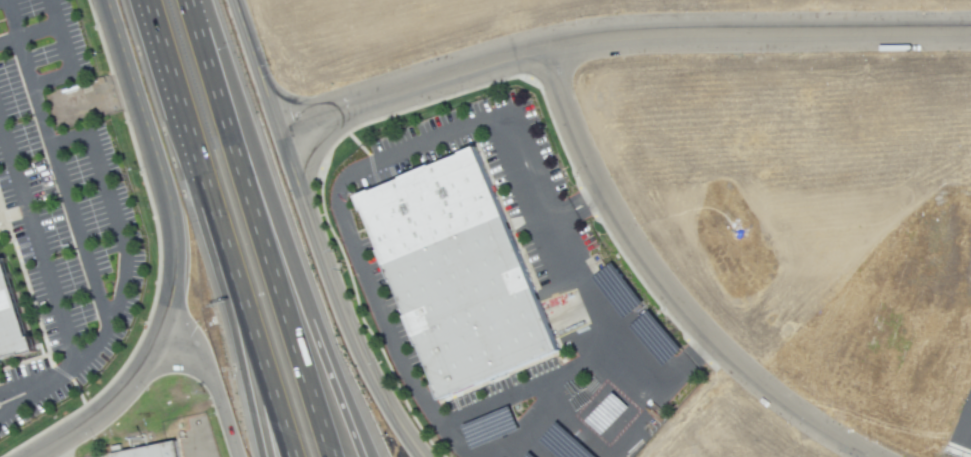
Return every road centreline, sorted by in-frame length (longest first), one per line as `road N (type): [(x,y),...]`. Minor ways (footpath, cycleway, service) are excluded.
road 1 (residential): [(970,33),(606,39),(487,64),(277,126)]
road 2 (residential): [(545,50),(607,201),(687,312),(792,408),(871,456)]
road 3 (motorway): [(337,456),(221,100)]
road 4 (tertiary): [(277,126),(341,316),(399,430),(422,456)]
road 5 (tertiary): [(104,0),(170,241),(173,287),(158,332)]
road 6 (motorway): [(135,0),(227,274)]
road 7 (motorway): [(325,366),(244,125),(221,100)]
road 8 (motorway): [(227,274),(286,456)]
road 9 (tertiary): [(158,332),(154,350),(114,389),(21,456)]
road 10 (motorway): [(227,274),(263,456)]
road 11 (residential): [(158,332),(196,357),(231,456)]
road 12 (tertiary): [(232,0),(277,126)]

